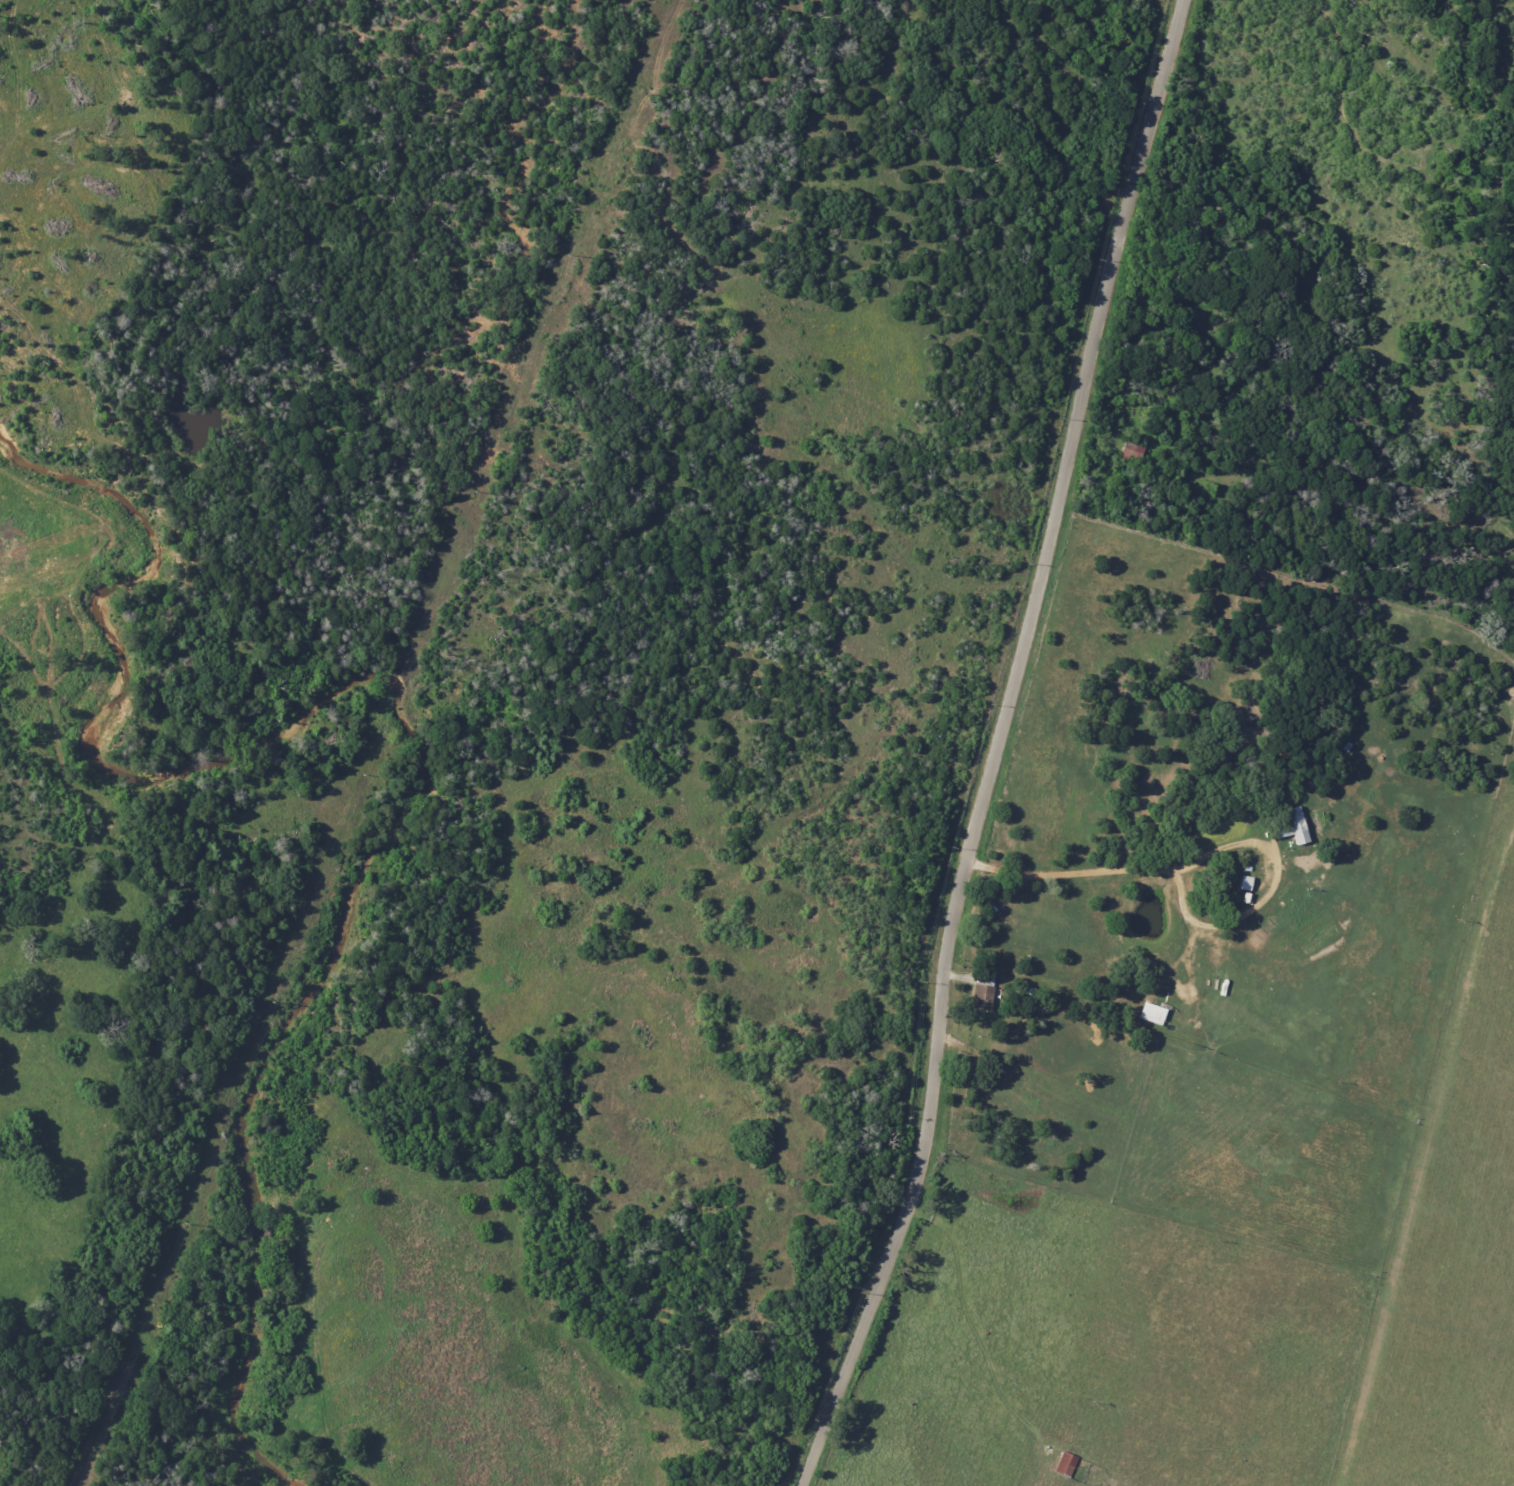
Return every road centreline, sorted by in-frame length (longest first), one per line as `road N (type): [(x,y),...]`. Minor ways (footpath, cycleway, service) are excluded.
road 1 (tertiary): [(801,1485),(920,1174),(952,916),(1184,0)]

